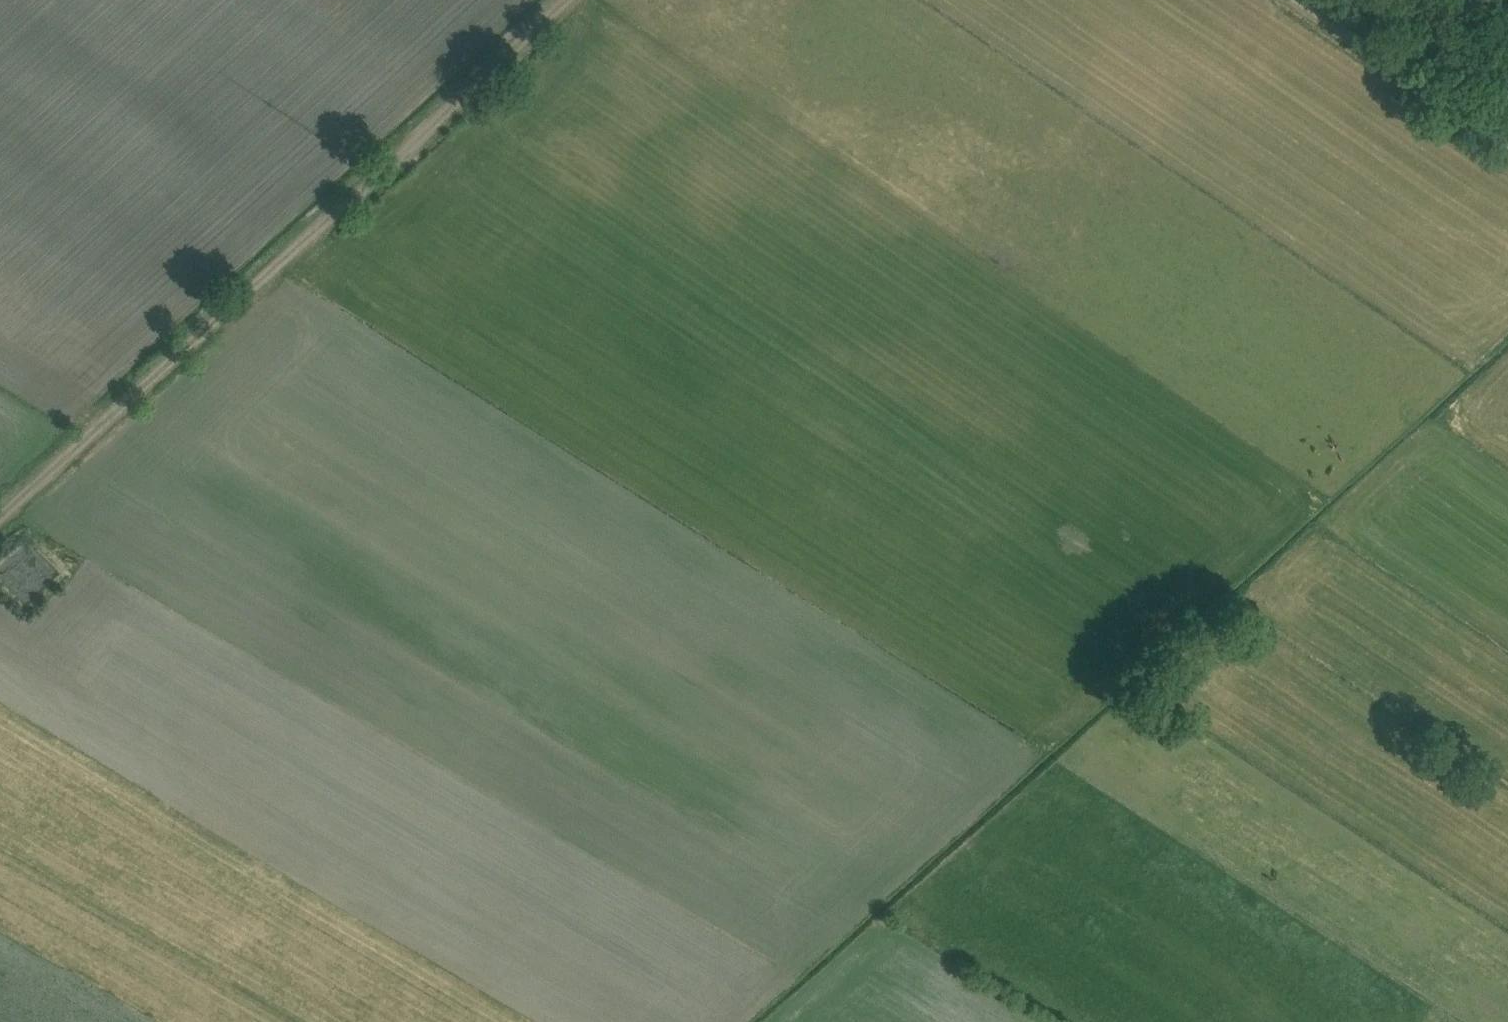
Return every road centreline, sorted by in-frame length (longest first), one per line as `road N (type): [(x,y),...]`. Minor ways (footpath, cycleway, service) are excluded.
road 1 (track): [(568,0),(0,513)]
road 2 (unclassified): [(1507,133),(1311,0)]

